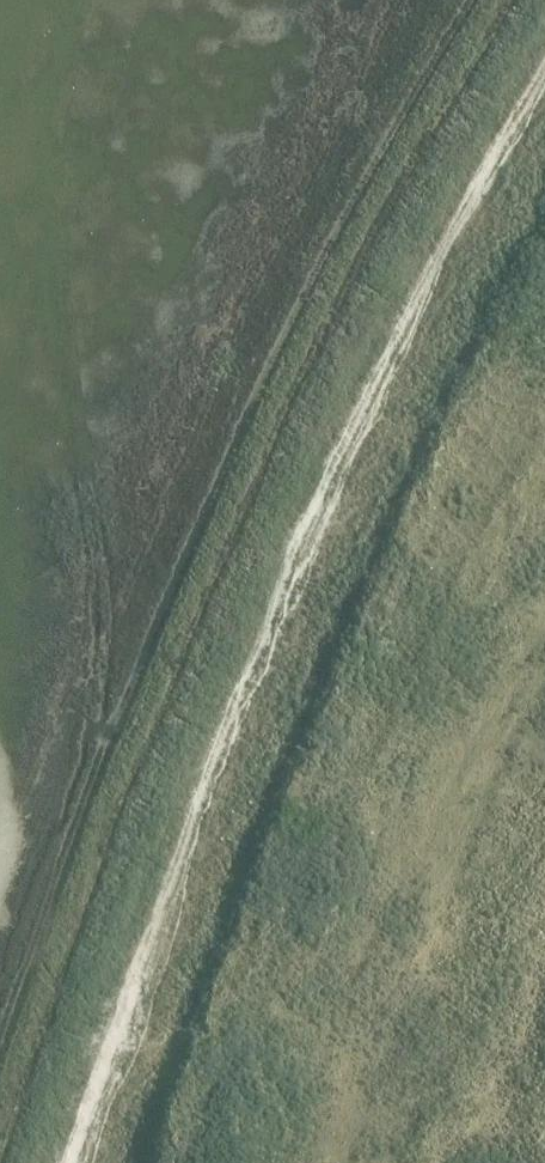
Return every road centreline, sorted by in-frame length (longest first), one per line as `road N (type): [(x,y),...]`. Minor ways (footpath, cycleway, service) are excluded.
road 1 (track): [(59,1162),(218,735),(397,321),(544,68)]
road 2 (track): [(0,1045),(51,884),(221,464),(355,193),(469,0)]

